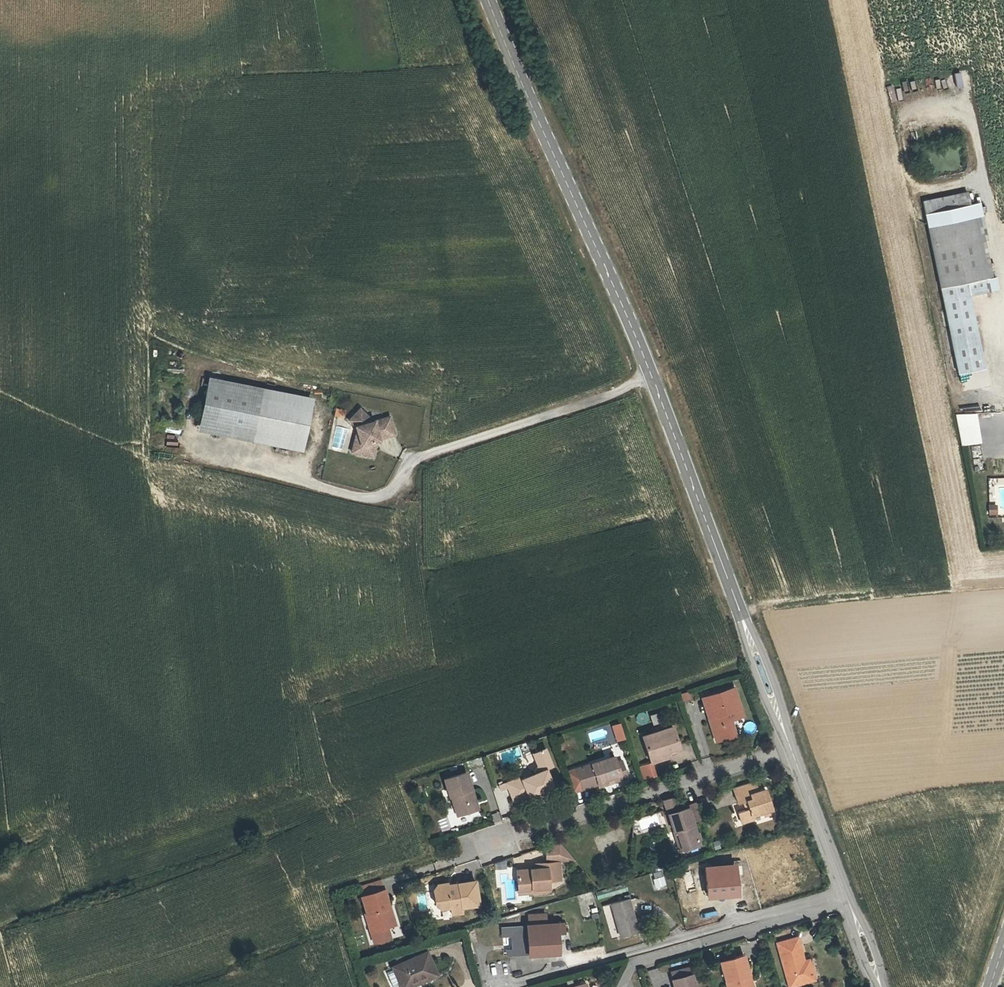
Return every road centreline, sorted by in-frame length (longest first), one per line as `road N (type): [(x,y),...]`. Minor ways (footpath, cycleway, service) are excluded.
road 1 (tertiary): [(736,604),(651,379),(488,0)]
road 2 (track): [(651,379),(419,461),(386,500),(366,502),(184,457)]
road 3 (residential): [(502,986),(843,891)]
road 4 (residential): [(477,847),(791,751)]
road 5 (residential): [(626,986),(637,965),(847,902)]
road 6 (tertiary): [(736,604),(764,702),(791,751)]
road 7 (tertiary): [(791,751),(767,667),(736,604)]
road 8 (tertiary): [(843,891),(791,751)]

